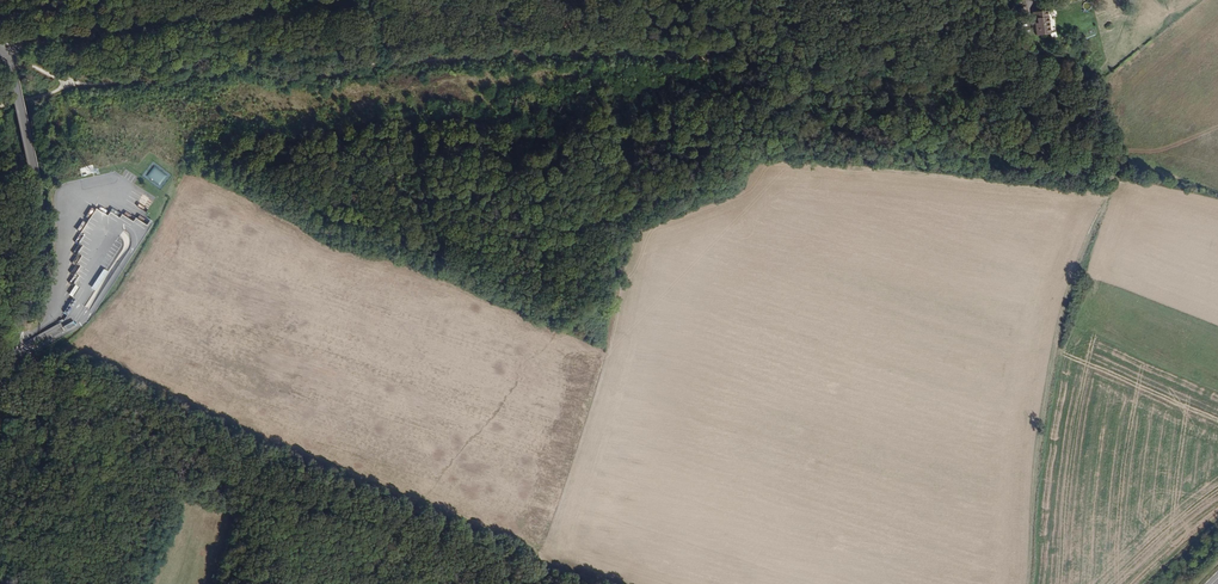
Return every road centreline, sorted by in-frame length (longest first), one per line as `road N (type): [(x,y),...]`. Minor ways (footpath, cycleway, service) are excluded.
road 1 (track): [(733,68),(707,60),(572,57),(379,62),(305,74),(232,63),(153,79),(67,83),(0,108)]
road 2 (track): [(562,583),(510,562),(277,505),(136,434),(10,350)]
road 3 (track): [(1101,85),(1119,158),(1064,304),(1035,465),(1028,583)]
road 4 (tertiary): [(1,46),(12,66),(41,227),(34,289),(0,371)]
road 5 (tertiary): [(287,0),(1,46)]
road 6 (track): [(996,0),(878,46)]

